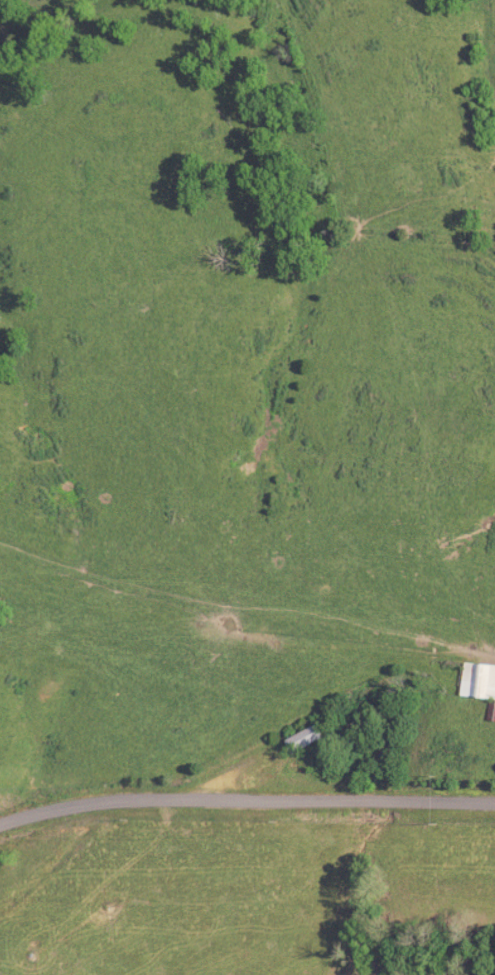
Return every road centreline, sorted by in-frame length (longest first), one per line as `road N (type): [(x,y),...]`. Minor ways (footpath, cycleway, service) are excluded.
road 1 (residential): [(0,823),(113,803),(494,805)]

